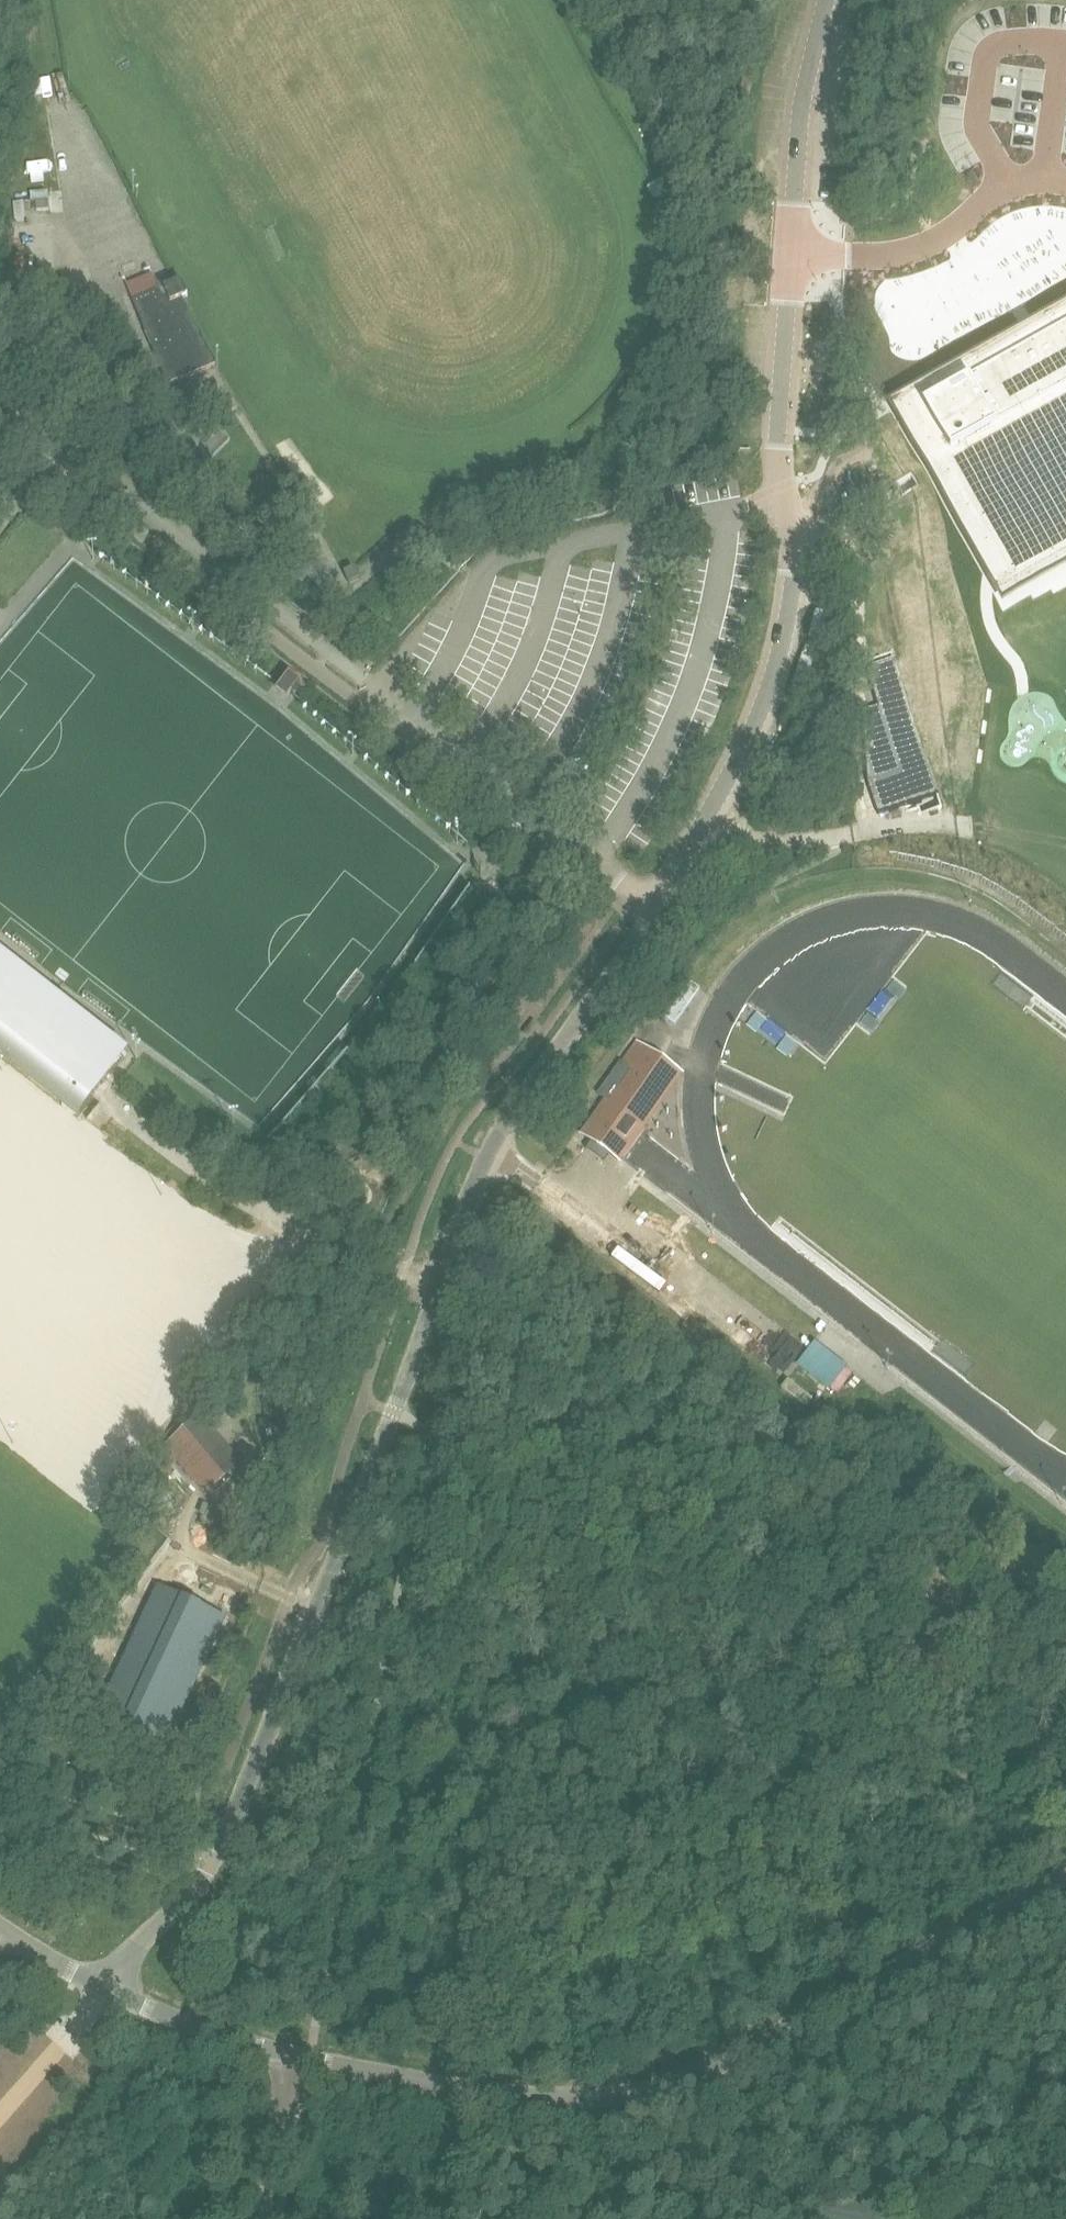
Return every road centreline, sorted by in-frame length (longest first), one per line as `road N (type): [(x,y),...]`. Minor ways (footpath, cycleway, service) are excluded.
road 1 (unclassified): [(103,1985),(220,1844),(494,1144),(659,897)]
road 2 (unclassified): [(1065,1881),(727,2058),(617,2095),(505,2096),(291,2056),(103,1985)]
road 3 (residential): [(659,897),(769,702),(796,592),(780,427),(800,118),(828,0)]
road 4 (track): [(291,2056),(263,2218)]

